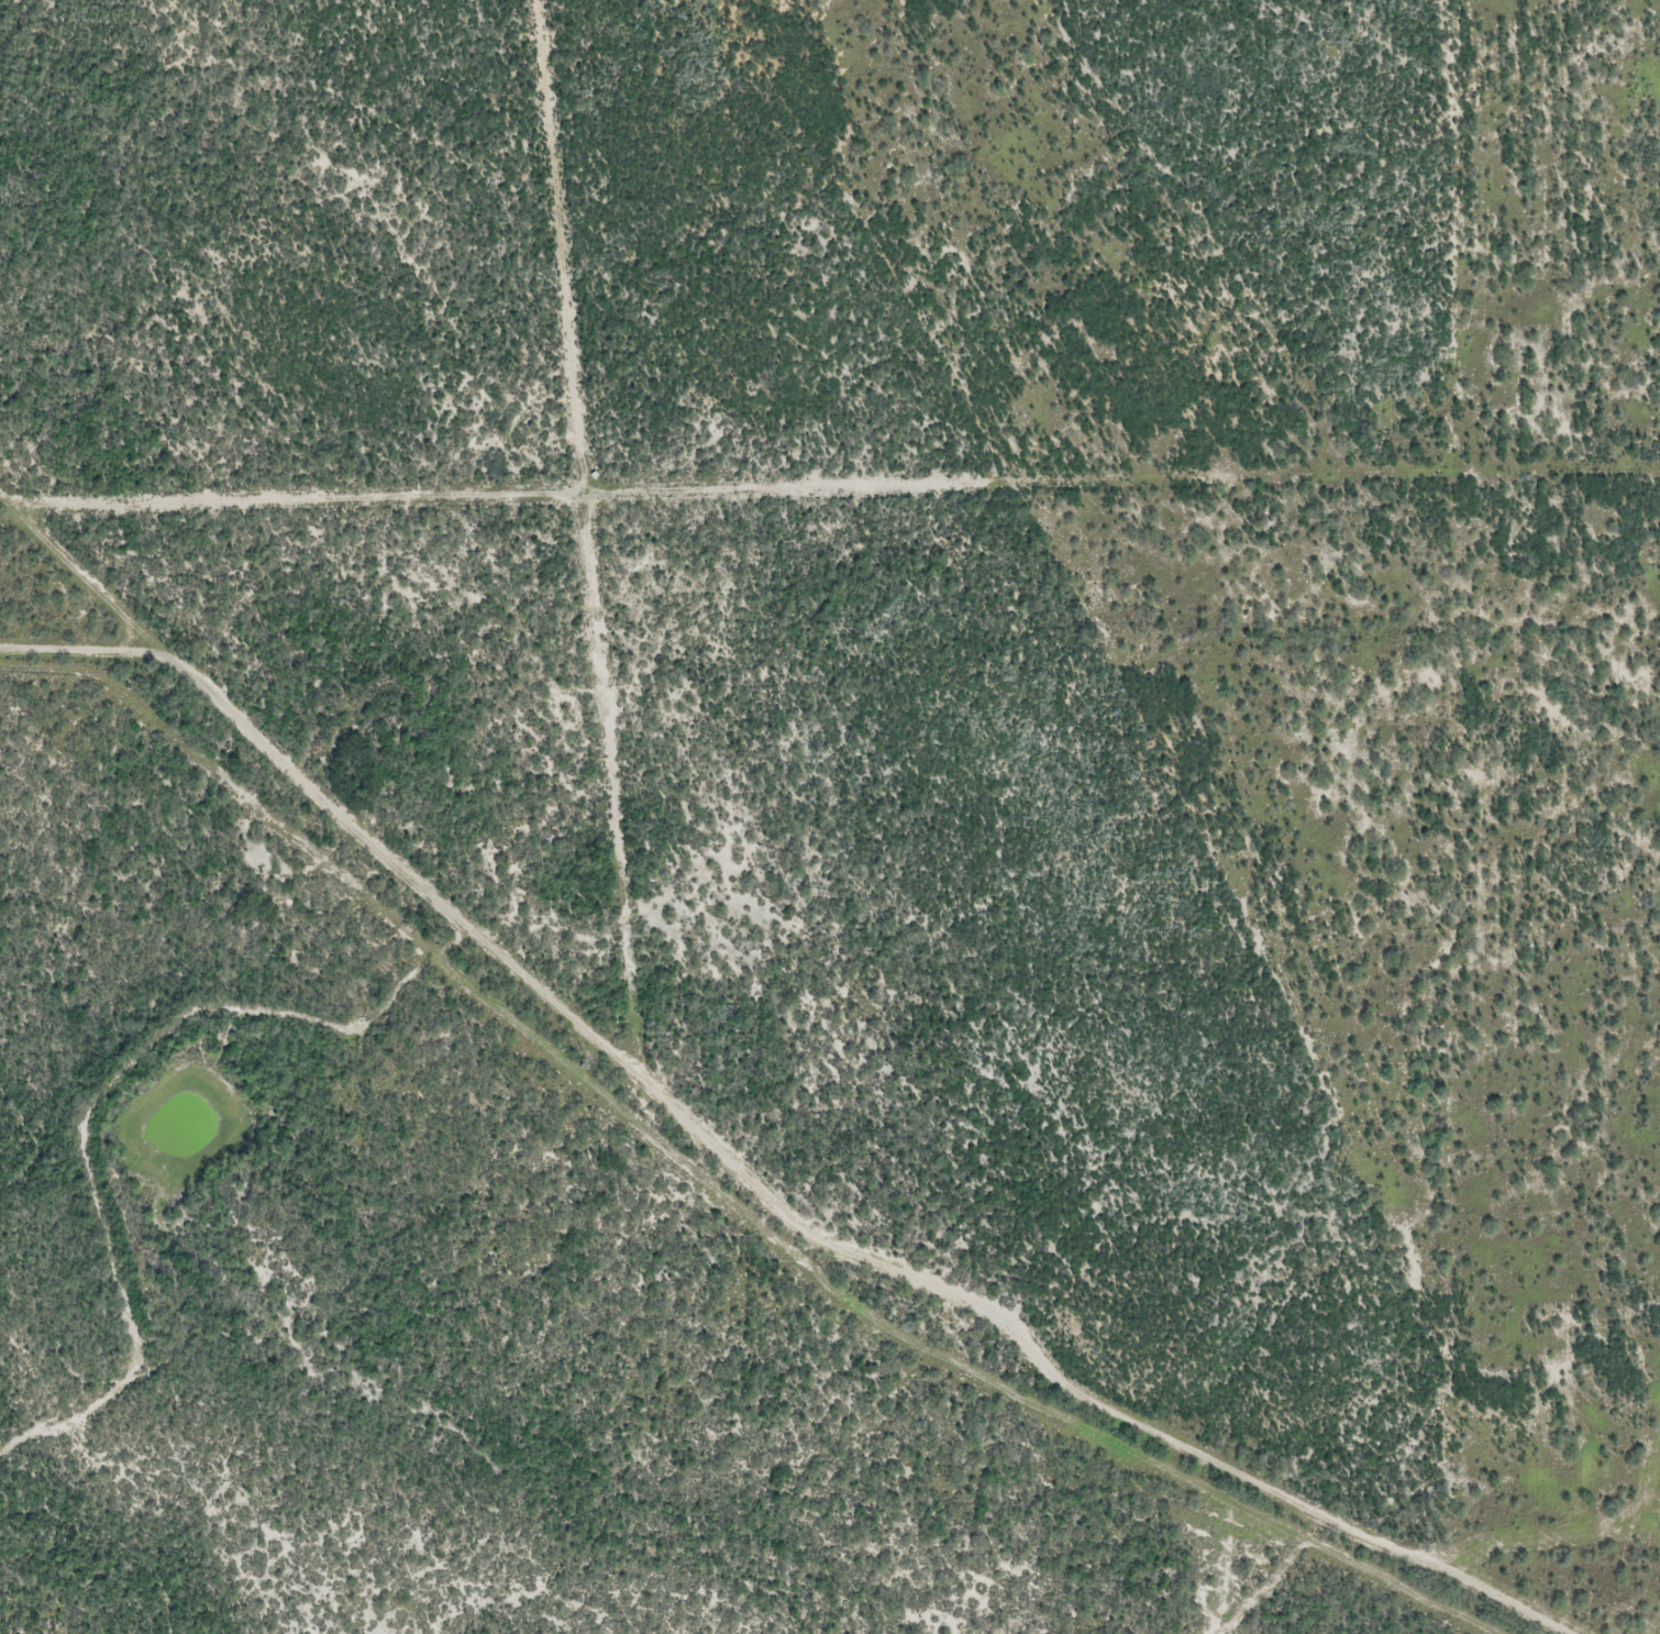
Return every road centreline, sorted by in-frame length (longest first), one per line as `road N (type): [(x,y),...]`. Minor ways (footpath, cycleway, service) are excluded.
road 1 (track): [(0,520),(605,1077),(1091,1438),(1365,1549),(1540,1633)]

